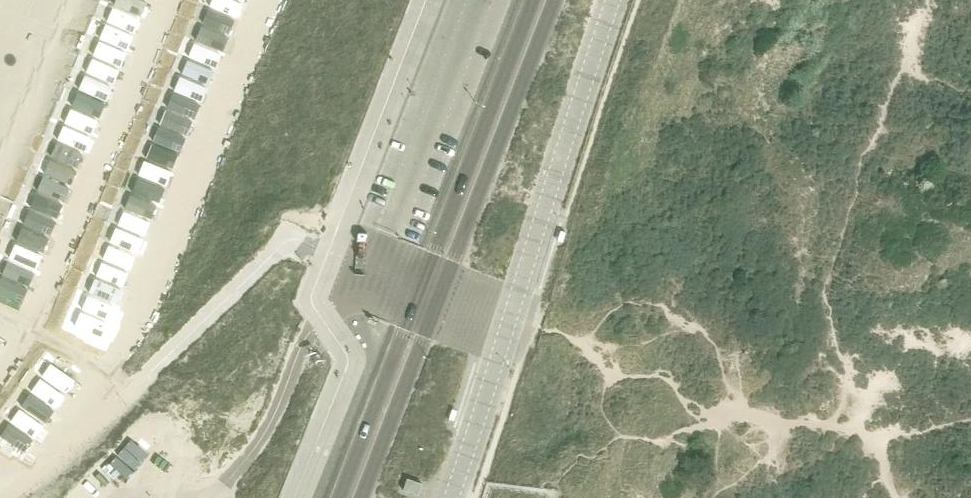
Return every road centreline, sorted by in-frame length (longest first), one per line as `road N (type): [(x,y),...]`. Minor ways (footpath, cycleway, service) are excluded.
road 1 (primary): [(533,0),(338,497)]
road 2 (primary): [(361,497),(552,0)]

